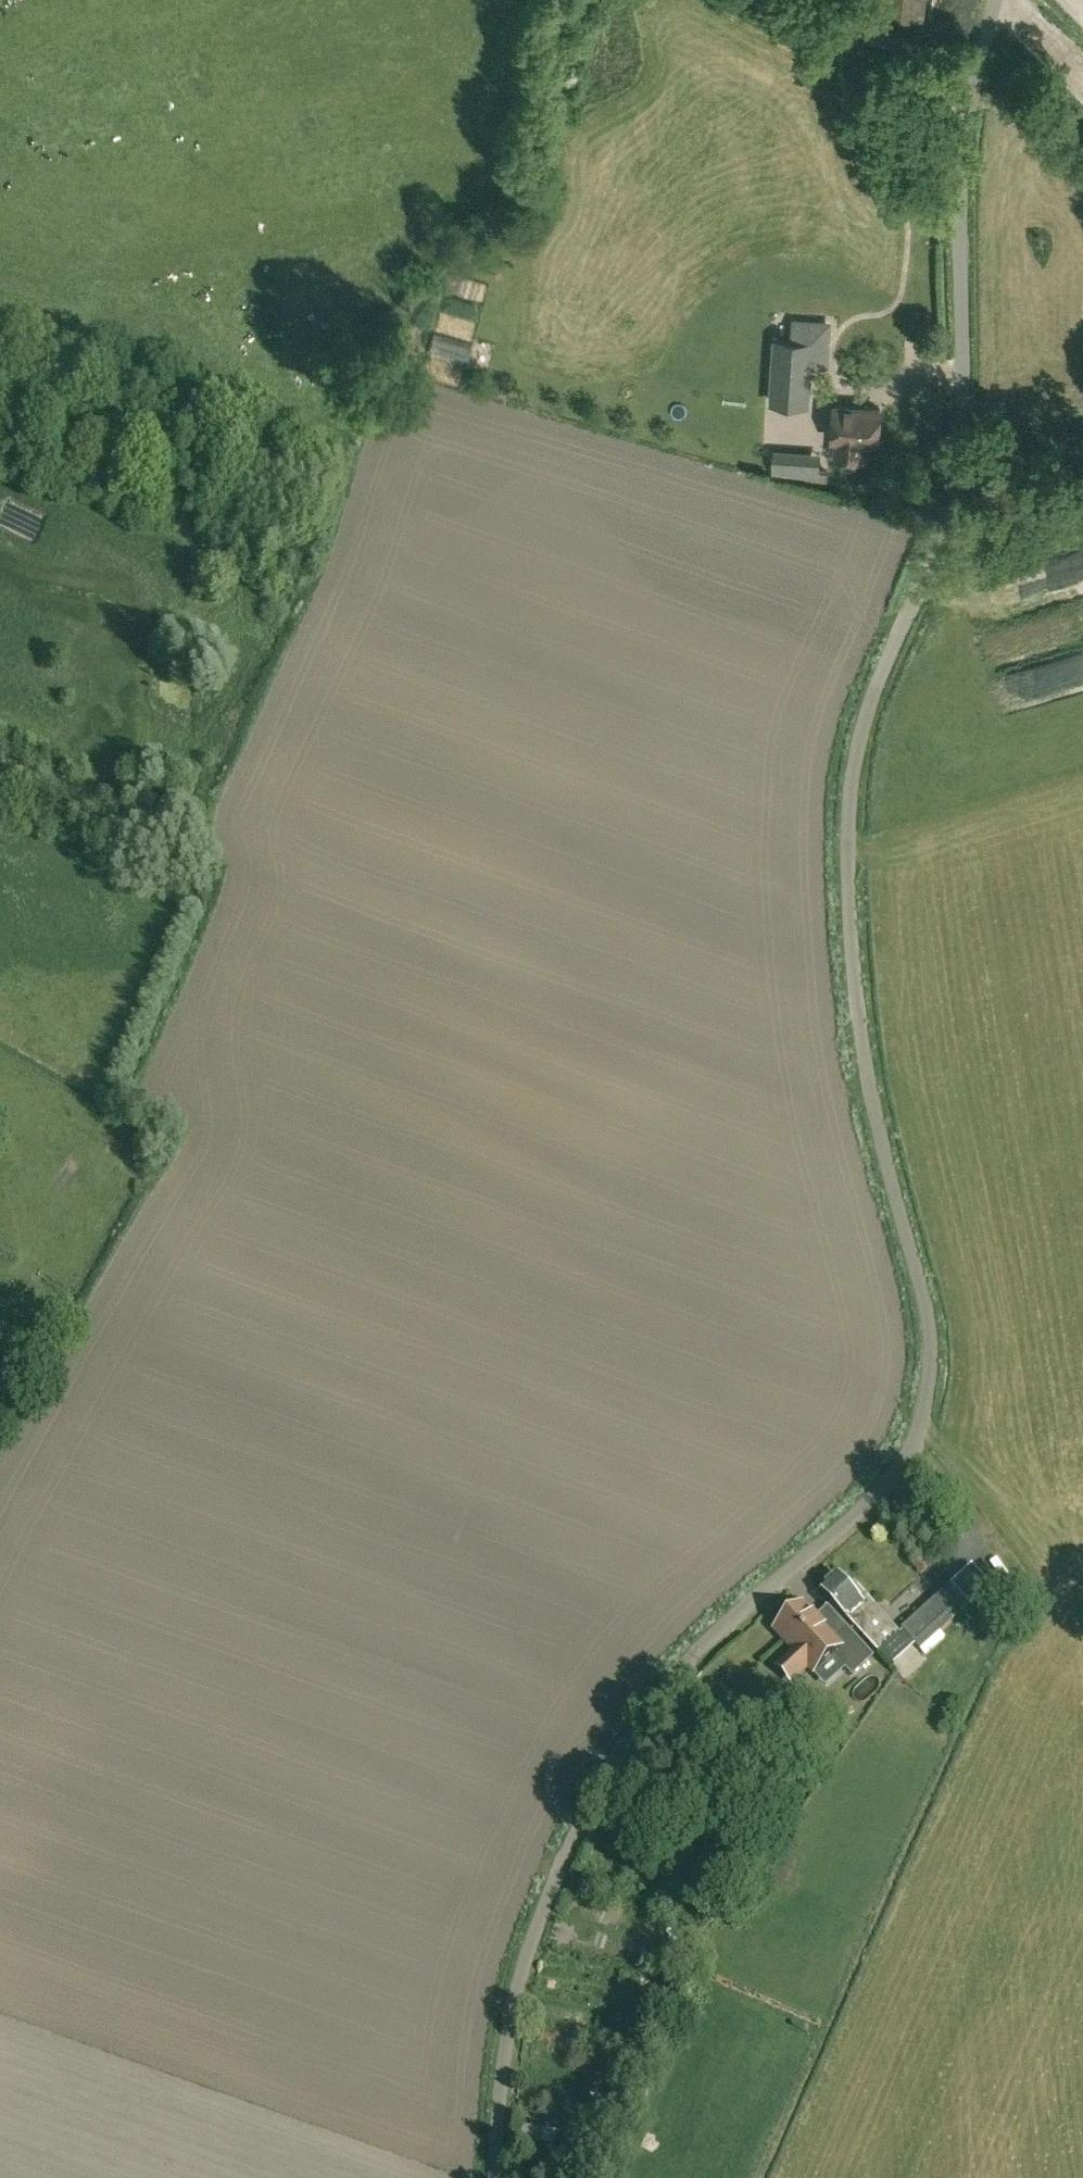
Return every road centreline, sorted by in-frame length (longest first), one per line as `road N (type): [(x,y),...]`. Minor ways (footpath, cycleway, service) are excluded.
road 1 (unclassified): [(499,2177),(505,2078),(525,1969),(590,1796),(650,1698),(834,1541),(899,1473),(931,1390),(931,1330),(870,1094),(849,852),(854,778),(873,699),(945,528),(959,466),(960,197),(974,78),(995,0)]

